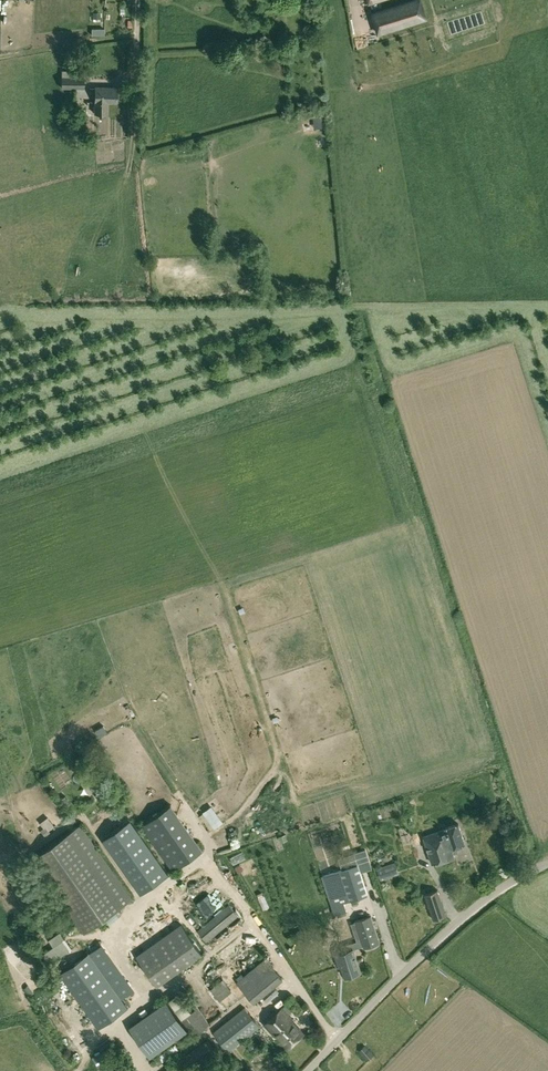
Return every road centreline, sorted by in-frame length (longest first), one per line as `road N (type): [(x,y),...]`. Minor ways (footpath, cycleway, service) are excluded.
road 1 (unclassified): [(307,1070),(456,920),(547,862)]
road 2 (track): [(0,859),(32,851),(83,816),(145,905)]
road 3 (track): [(0,57),(137,35)]

